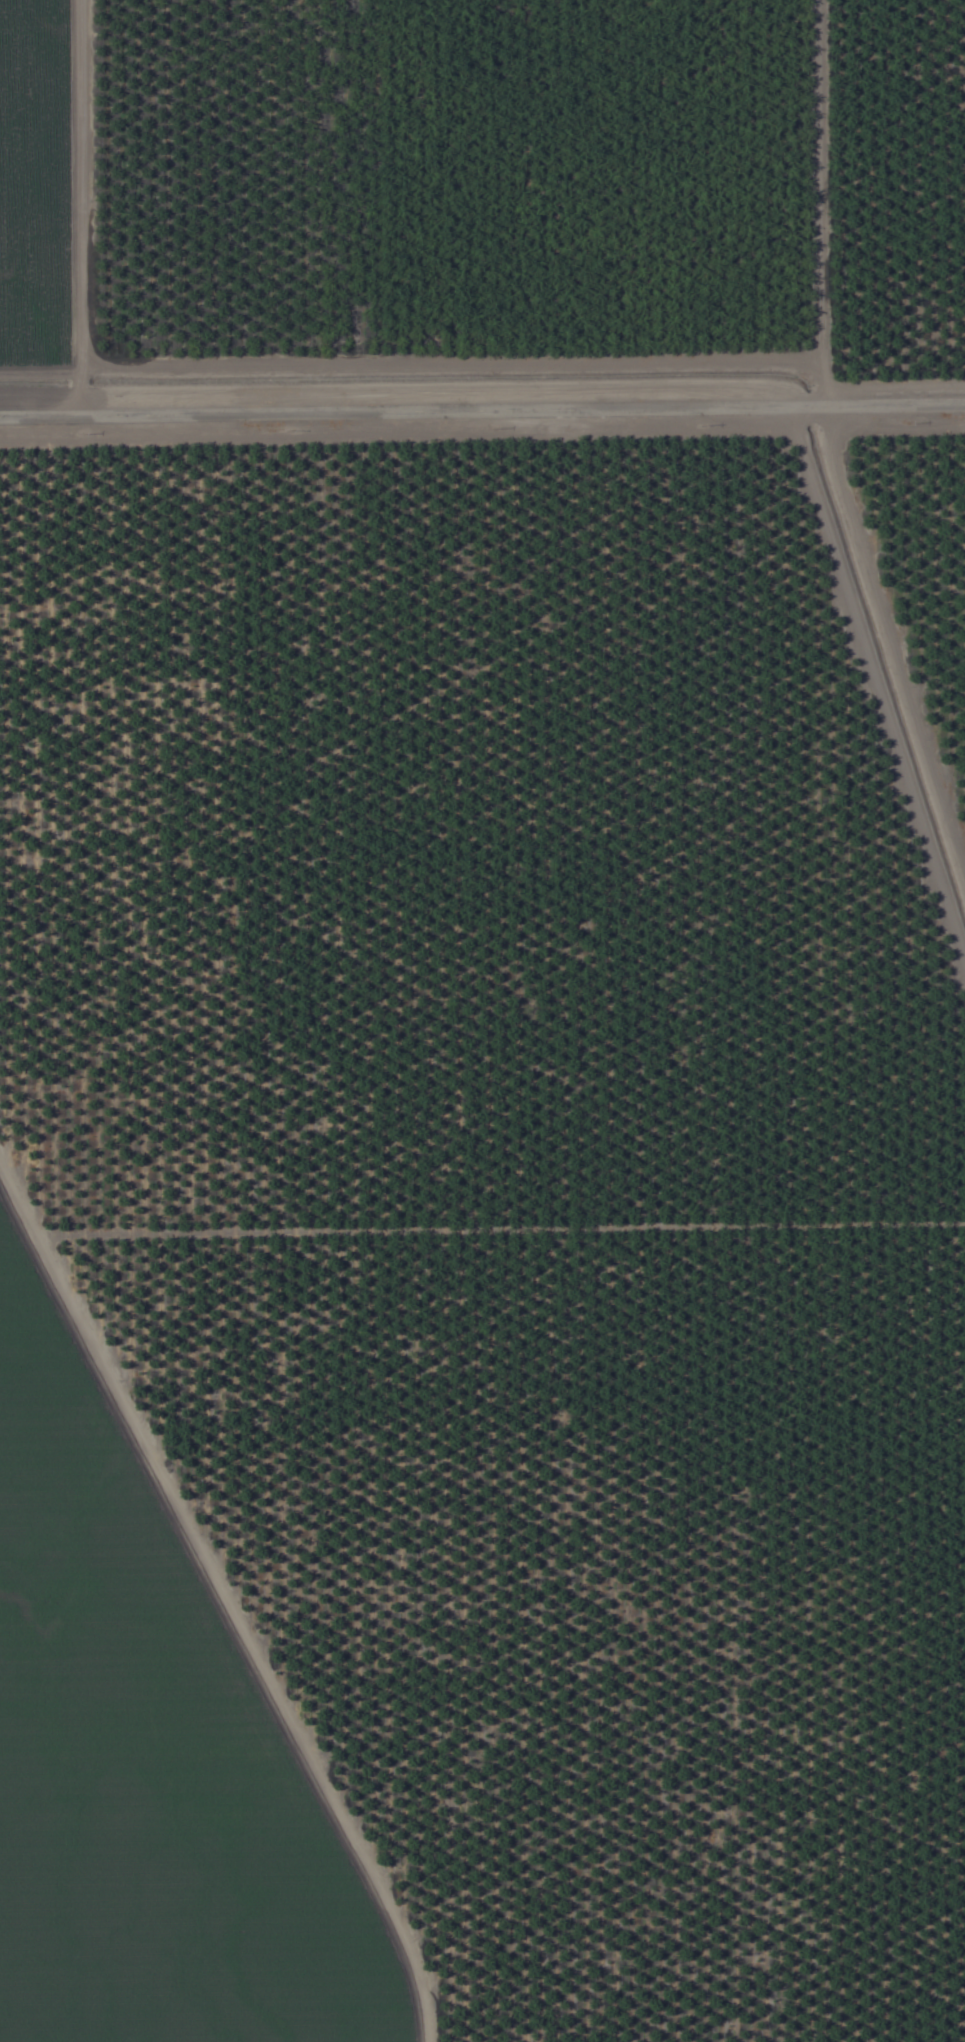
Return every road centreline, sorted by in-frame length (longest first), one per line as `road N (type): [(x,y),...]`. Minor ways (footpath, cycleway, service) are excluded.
road 1 (residential): [(0,404),(964,399)]

